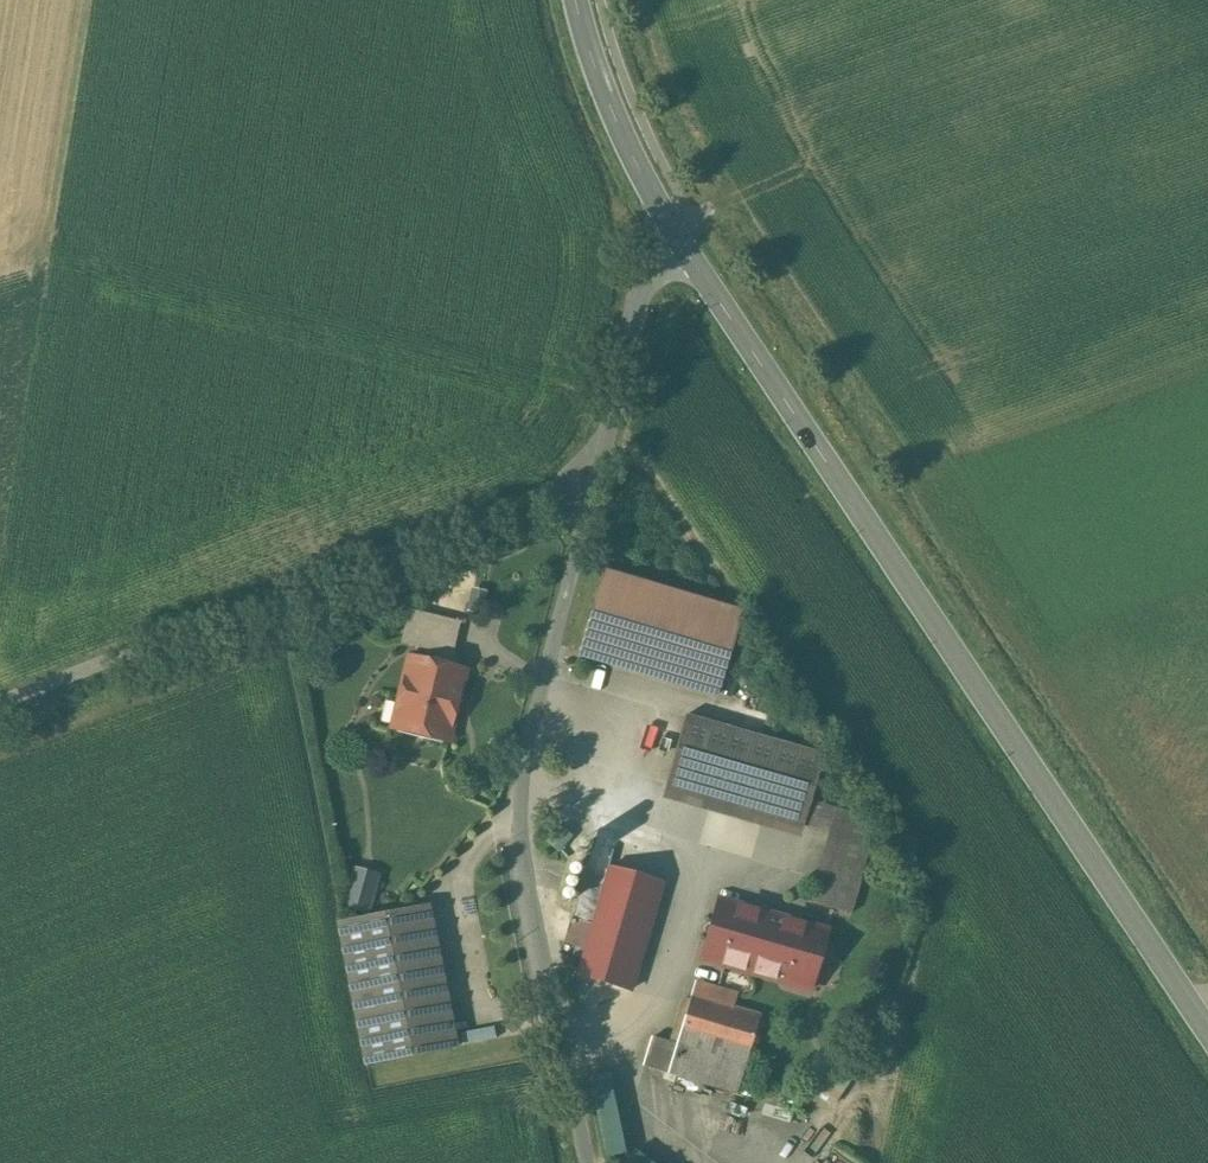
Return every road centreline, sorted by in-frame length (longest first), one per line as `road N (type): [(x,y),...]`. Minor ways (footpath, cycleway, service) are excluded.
road 1 (secondary): [(681,245),(1207,1033)]
road 2 (unclassified): [(587,1162),(521,838),(584,496)]
road 3 (unclassified): [(0,704),(551,490),(584,496)]
road 4 (unclassified): [(584,496),(654,260),(681,245)]
road 5 (secondary): [(575,0),(609,105),(681,245)]

